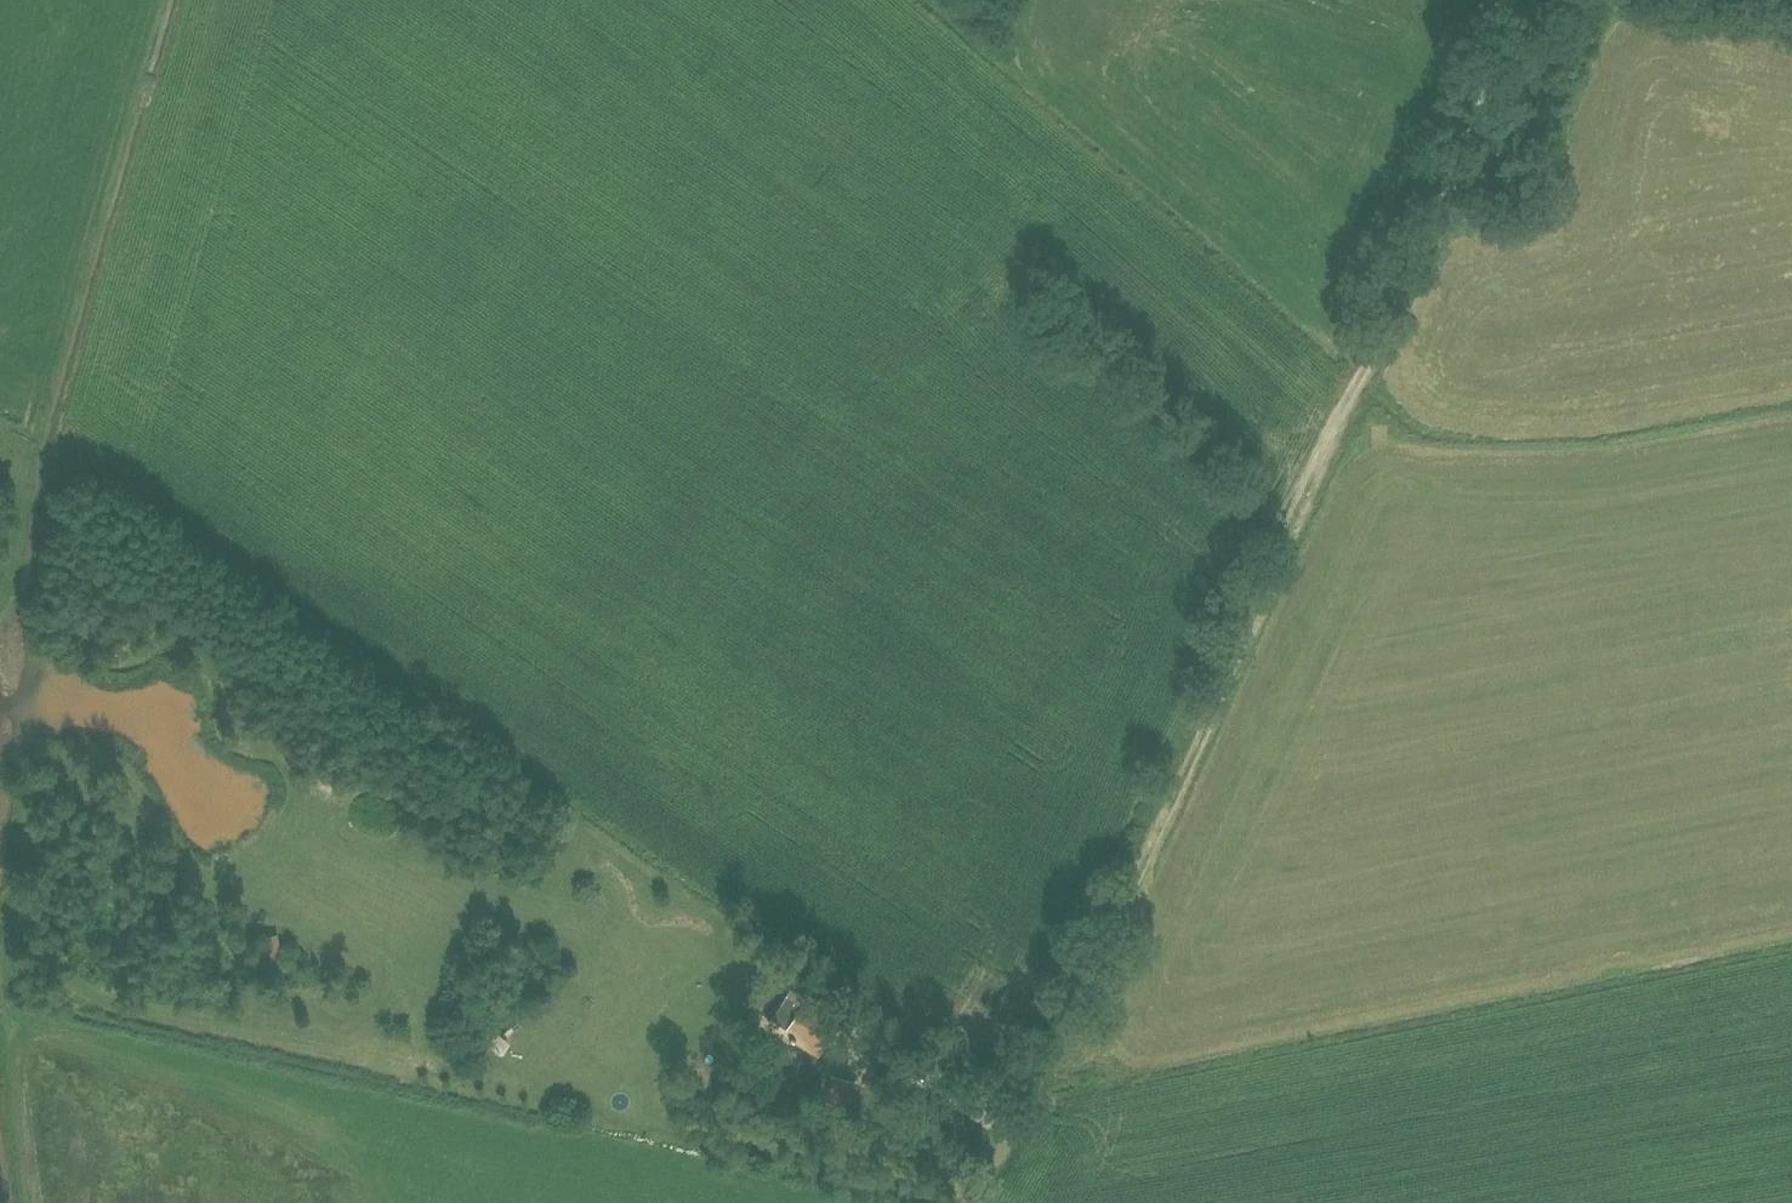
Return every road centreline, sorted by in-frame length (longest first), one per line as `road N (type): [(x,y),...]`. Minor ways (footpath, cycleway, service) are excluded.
road 1 (track): [(1527,0),(973,1202)]

